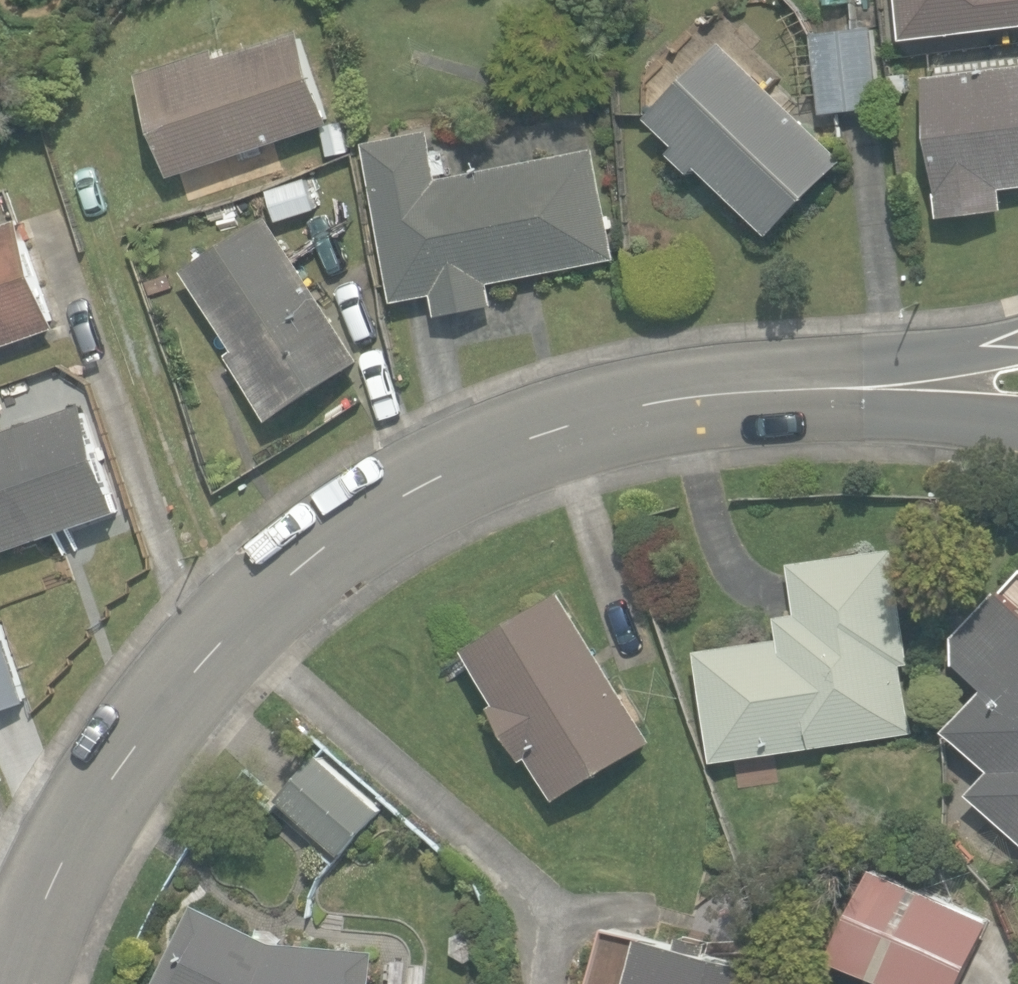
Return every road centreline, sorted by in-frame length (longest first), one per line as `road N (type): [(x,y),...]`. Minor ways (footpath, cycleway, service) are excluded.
road 1 (residential): [(15,983),(47,886),(201,639),(240,604),(414,489),(555,428),(664,397),(1017,376)]

